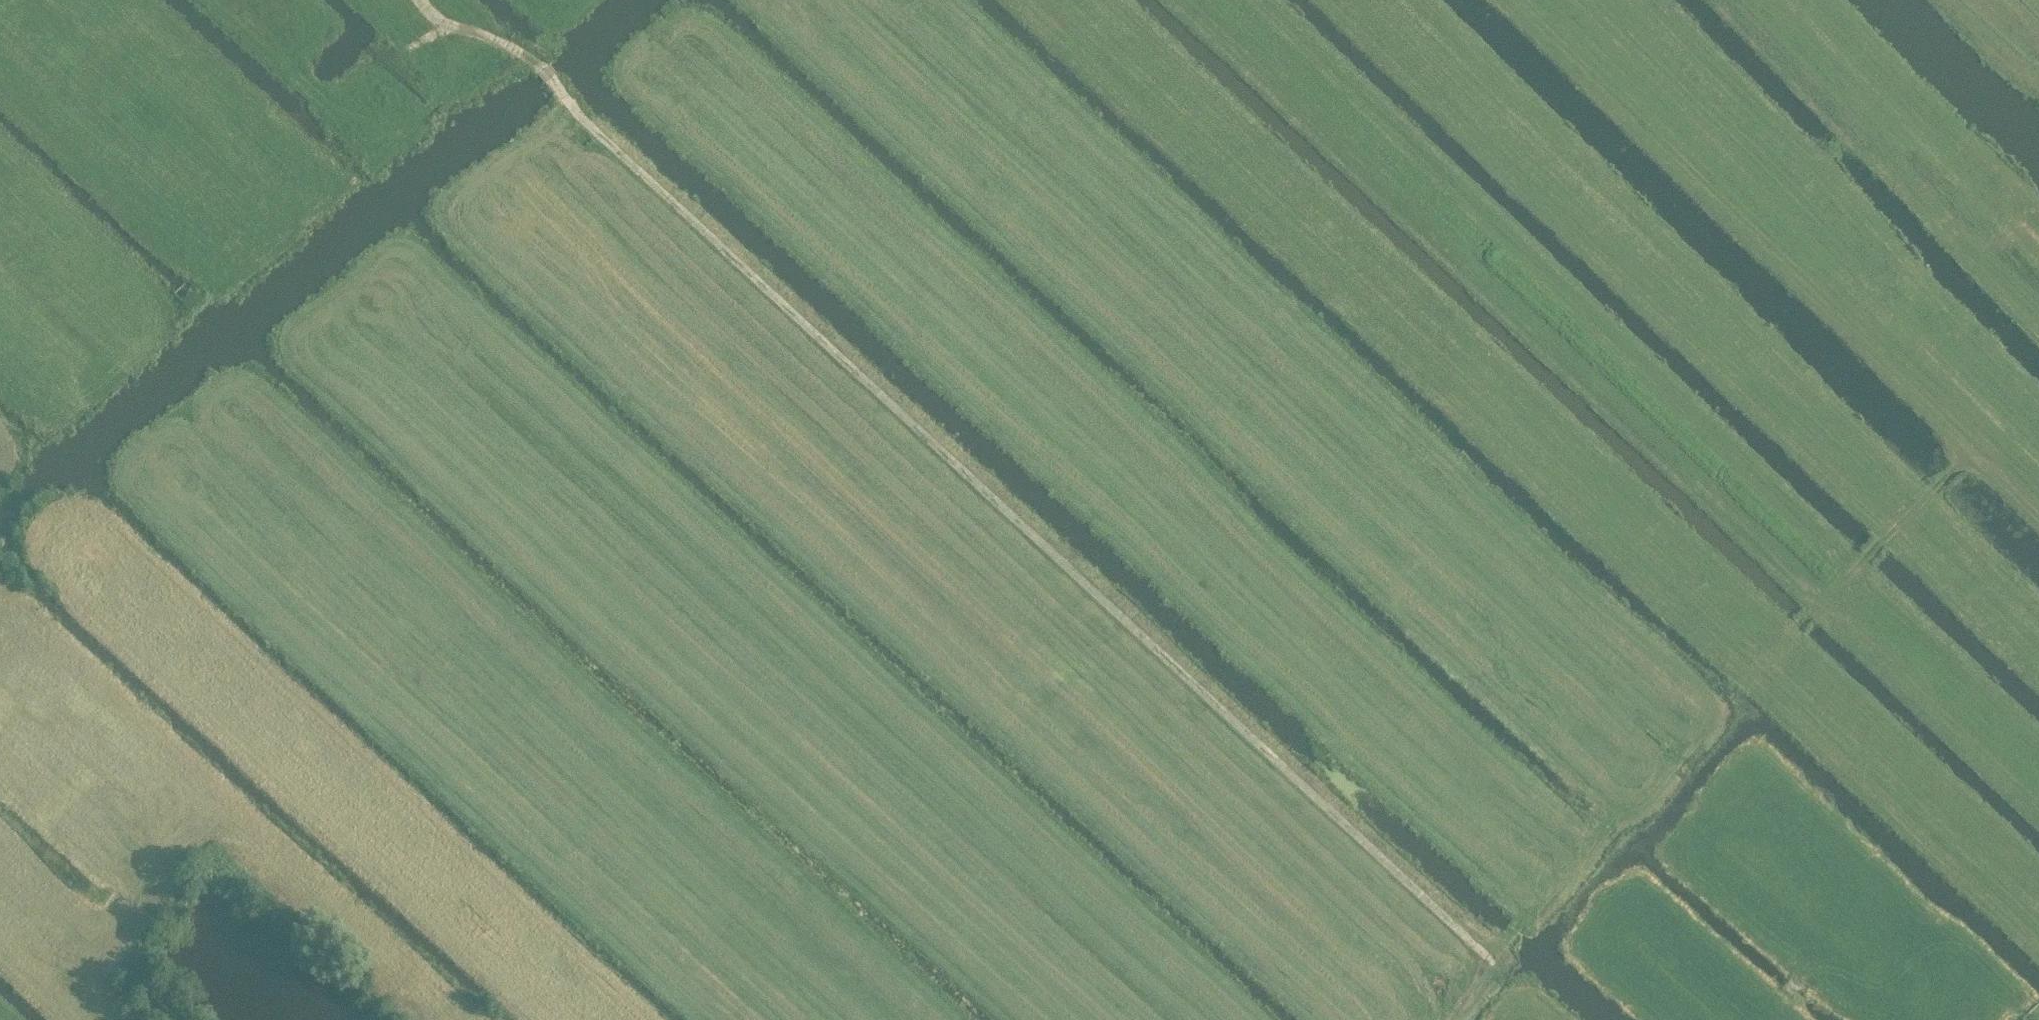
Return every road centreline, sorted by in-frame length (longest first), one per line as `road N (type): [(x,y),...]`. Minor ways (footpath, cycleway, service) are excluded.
road 1 (track): [(1554,1019),(533,63)]
road 2 (track): [(1451,1019),(1492,962),(1969,456),(2038,524)]
road 3 (track): [(1969,456),(1502,0)]
road 4 (track): [(0,471),(386,160)]
road 5 (track): [(411,49),(455,28),(533,63)]

